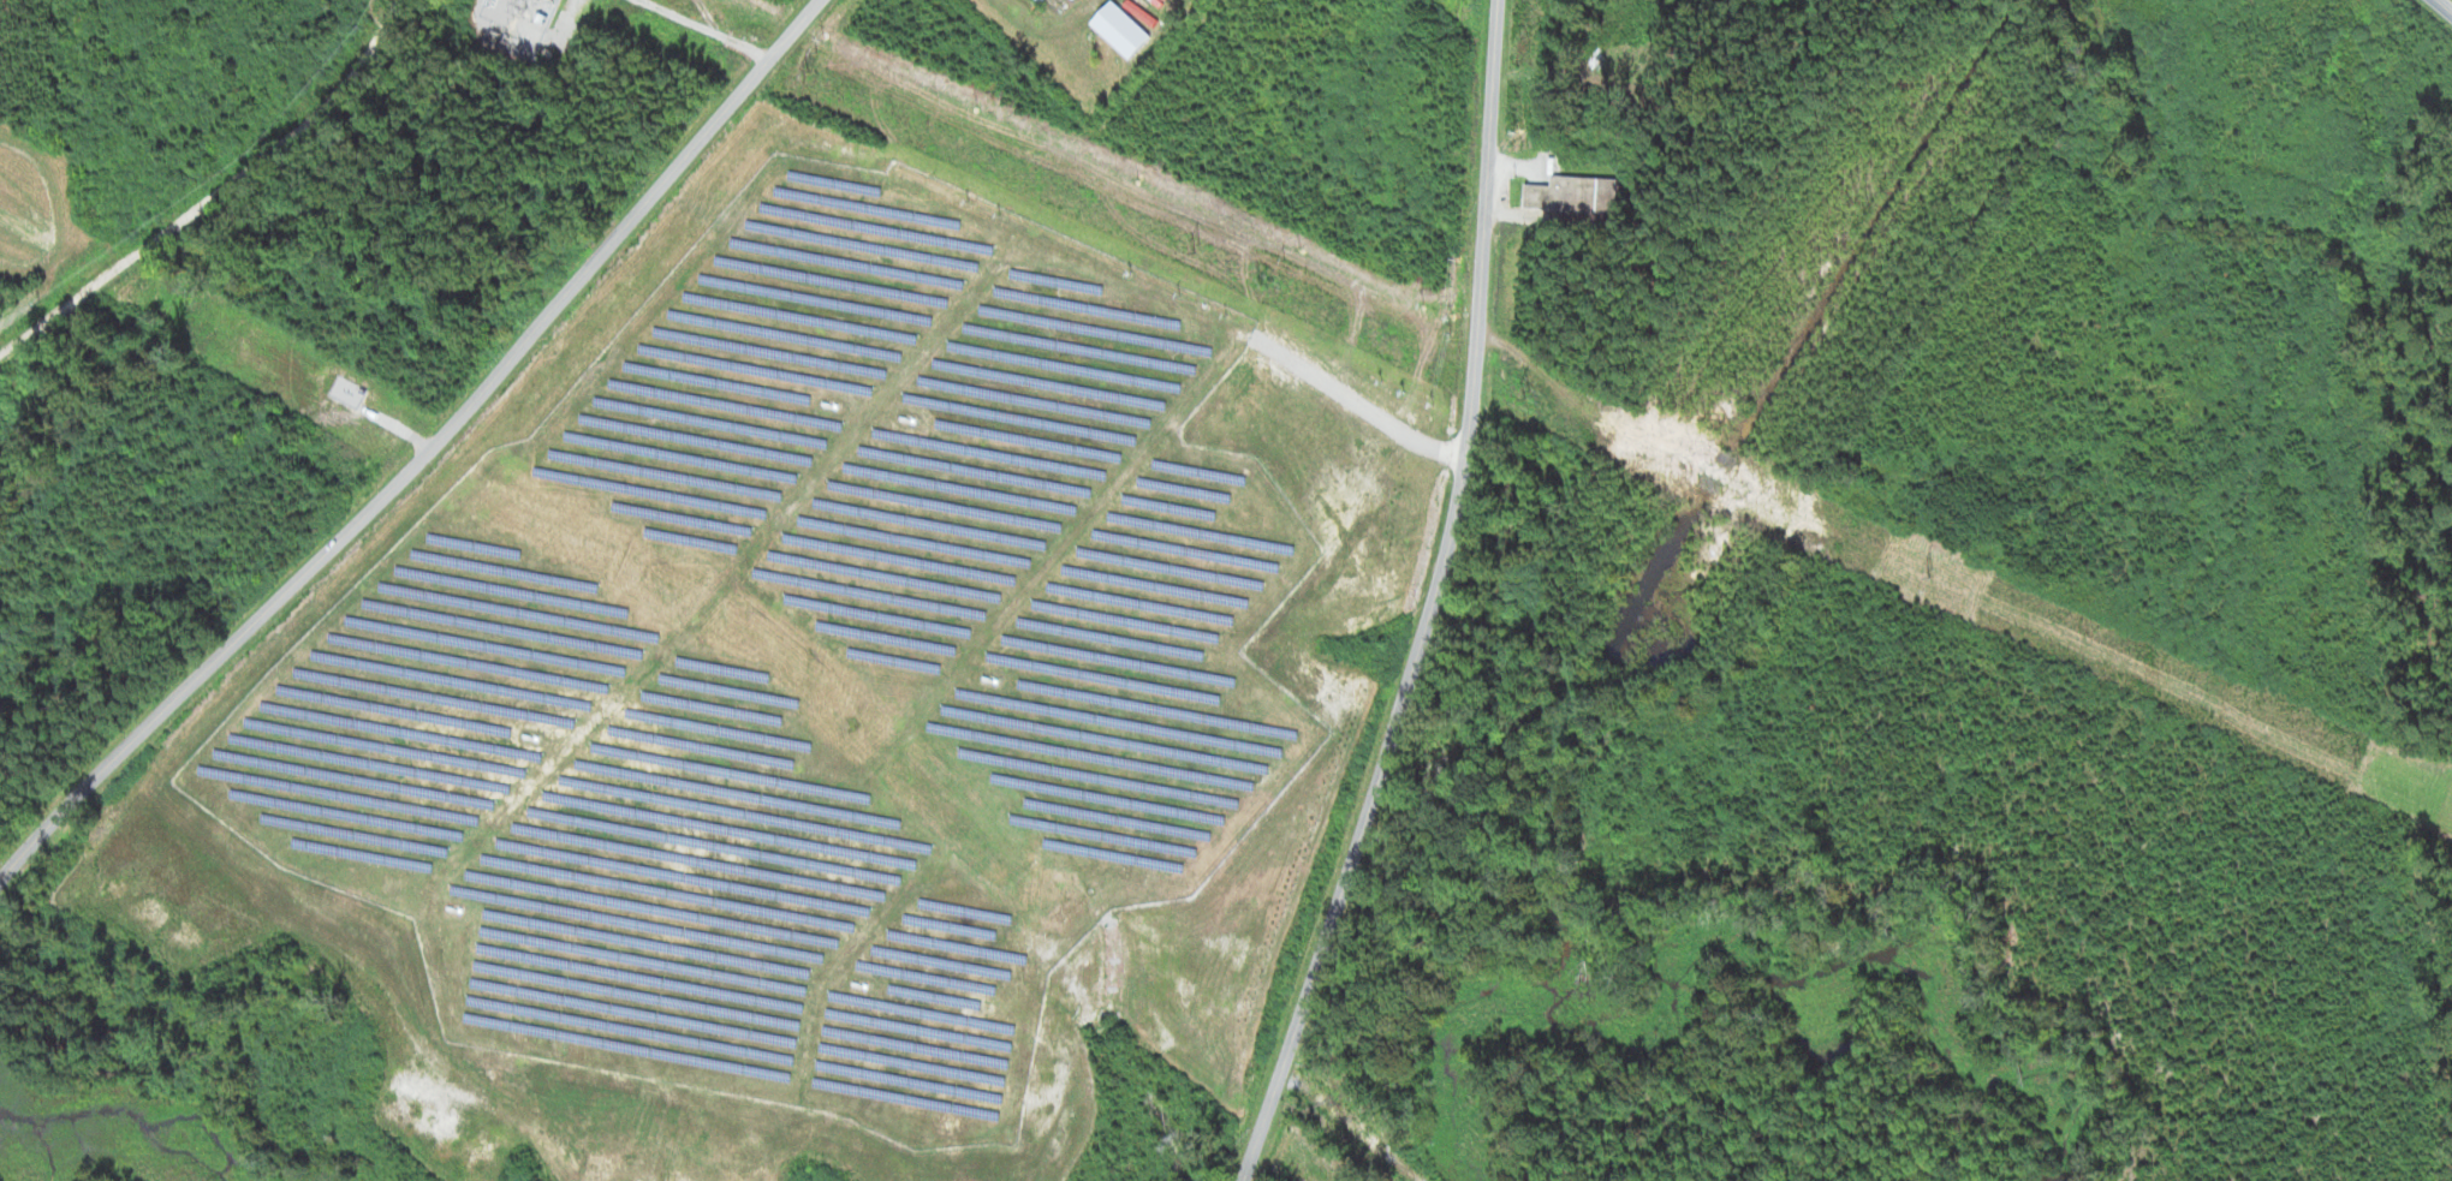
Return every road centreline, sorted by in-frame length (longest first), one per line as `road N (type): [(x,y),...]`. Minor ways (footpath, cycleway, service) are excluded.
road 1 (residential): [(1241,1180),(1446,549),(1478,306),(1497,0)]
road 2 (residential): [(0,888),(106,762),(308,572),(498,375),(818,0)]

